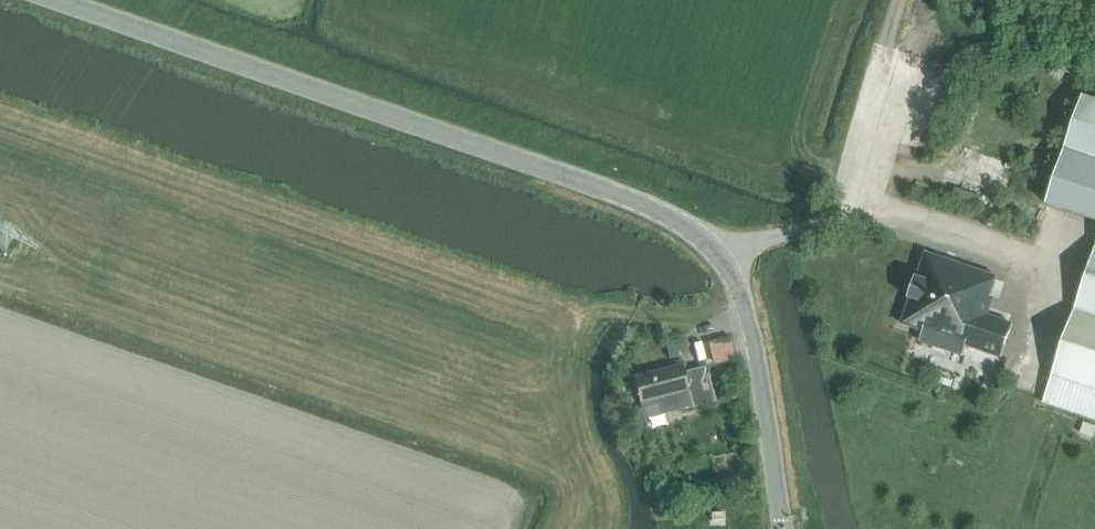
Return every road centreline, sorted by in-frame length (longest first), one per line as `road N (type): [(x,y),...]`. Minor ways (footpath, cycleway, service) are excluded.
road 1 (unclassified): [(784,528),(745,310),(708,242),(653,208),(60,0)]

